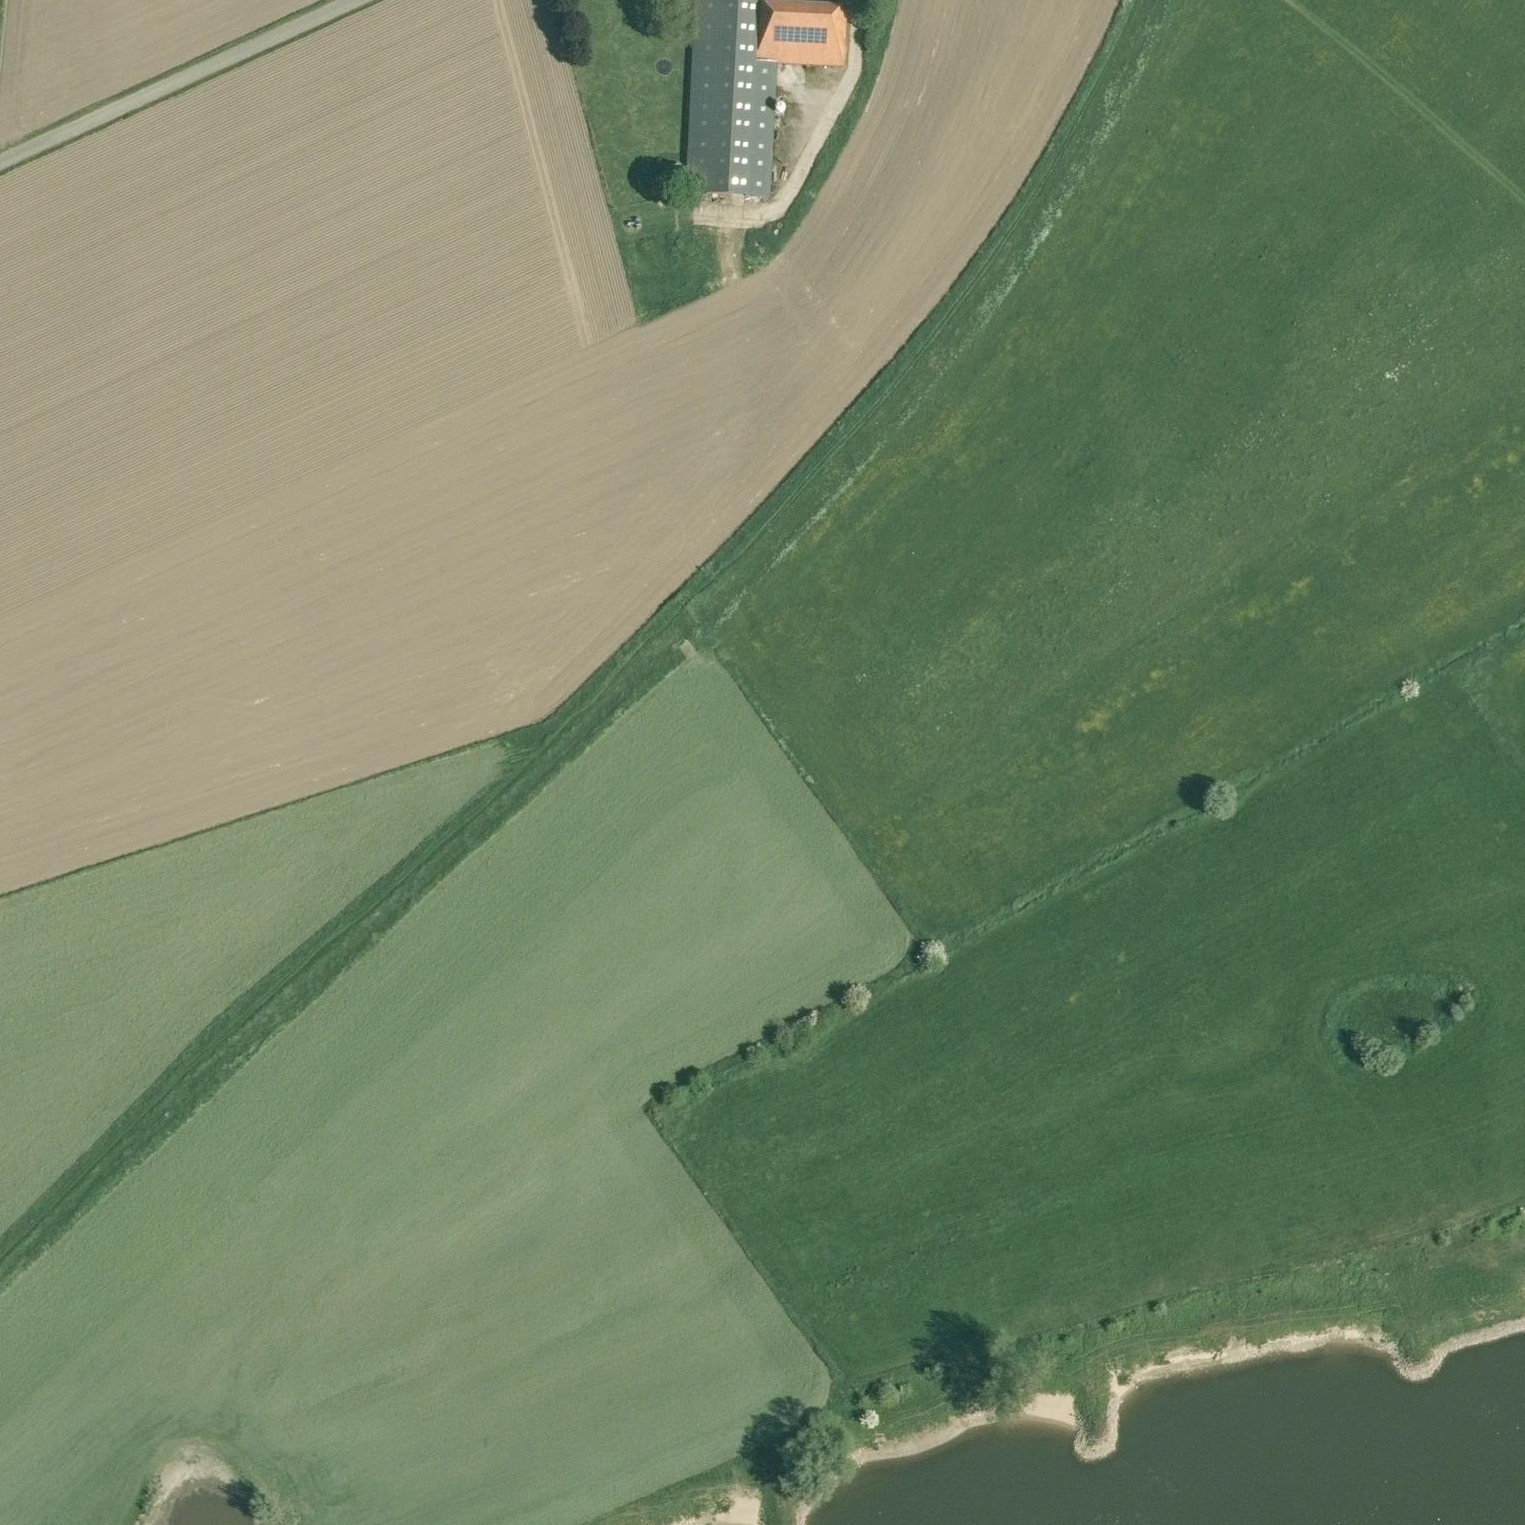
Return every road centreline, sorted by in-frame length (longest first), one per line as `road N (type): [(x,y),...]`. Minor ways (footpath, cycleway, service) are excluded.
road 1 (unclassified): [(0,167),(356,0)]

